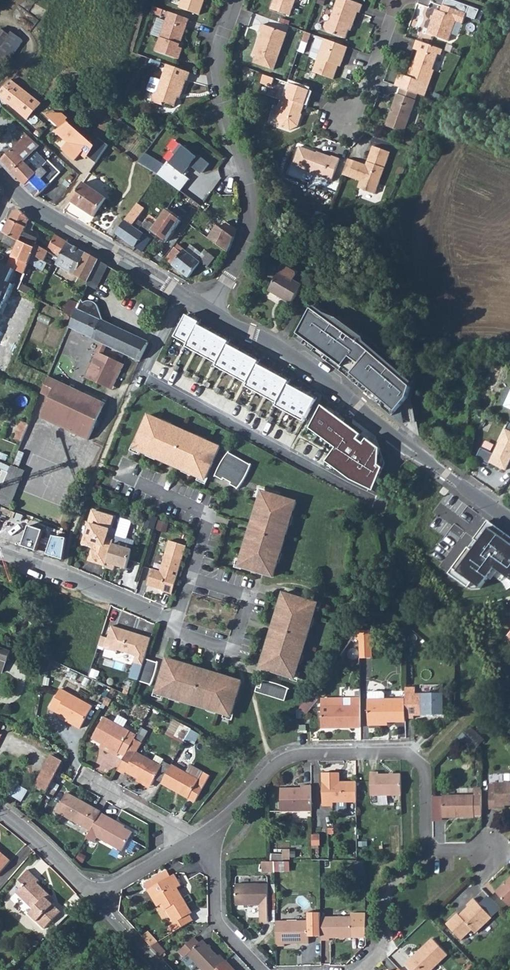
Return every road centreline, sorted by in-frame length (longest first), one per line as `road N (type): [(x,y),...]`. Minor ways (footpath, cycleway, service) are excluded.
road 1 (secondary): [(509,521),(302,364),(207,312)]
road 2 (residential): [(197,839),(299,755),(405,751),(425,772),(427,851)]
road 3 (residential): [(207,312),(239,263),(251,220),(218,72),(236,0)]
road 4 (secondary): [(207,312),(13,189)]
road 5 (residential): [(0,552),(175,622)]
road 6 (residential): [(189,581),(247,599),(233,646),(173,628)]
road 7 (residential): [(266,969),(220,922),(218,881),(197,839)]
road 8 (residential): [(427,851),(385,892),(385,944),(357,969)]
road 9 (residential): [(189,581),(206,523),(132,480)]
road 10 (residential): [(341,118),(359,103),(398,0)]
road 11 (residential): [(98,898),(0,814)]
road 12 (residential): [(88,779),(197,839)]

